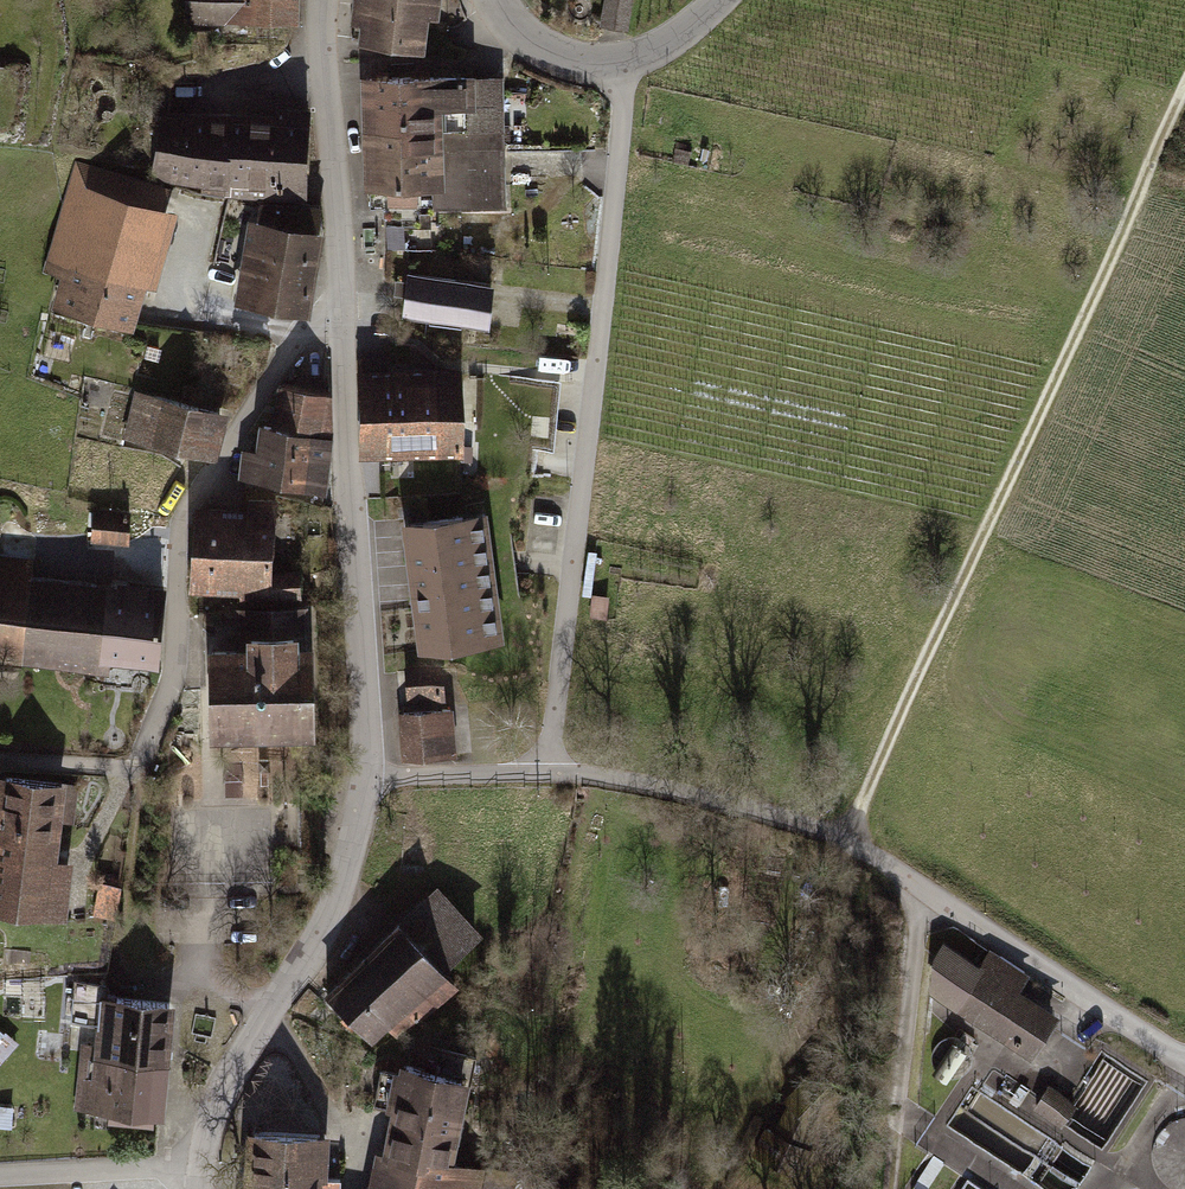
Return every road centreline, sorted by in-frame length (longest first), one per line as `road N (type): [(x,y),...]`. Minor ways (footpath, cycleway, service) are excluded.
road 1 (unclassified): [(1184,1066),(884,862),(813,829),(665,785),(549,775),(365,777)]
road 2 (track): [(1184,90),(846,841)]
road 3 (track): [(549,775),(622,63)]
road 4 (residential): [(0,762),(139,766),(174,675),(180,516),(308,326),(343,308)]
road 5 (residential): [(365,777),(343,308)]
road 6 (residential): [(343,308),(323,0)]
road 7 (track): [(890,1188),(923,890)]
road 8 (residential): [(498,0),(513,26),(543,49),(606,65),(666,45),(718,0)]
road 9 (residential): [(266,1015),(324,928),(346,871),(365,777)]
road 10 (residential): [(202,1168),(0,1176)]
road 11 (residential): [(202,1168),(222,1087),(266,1015)]

